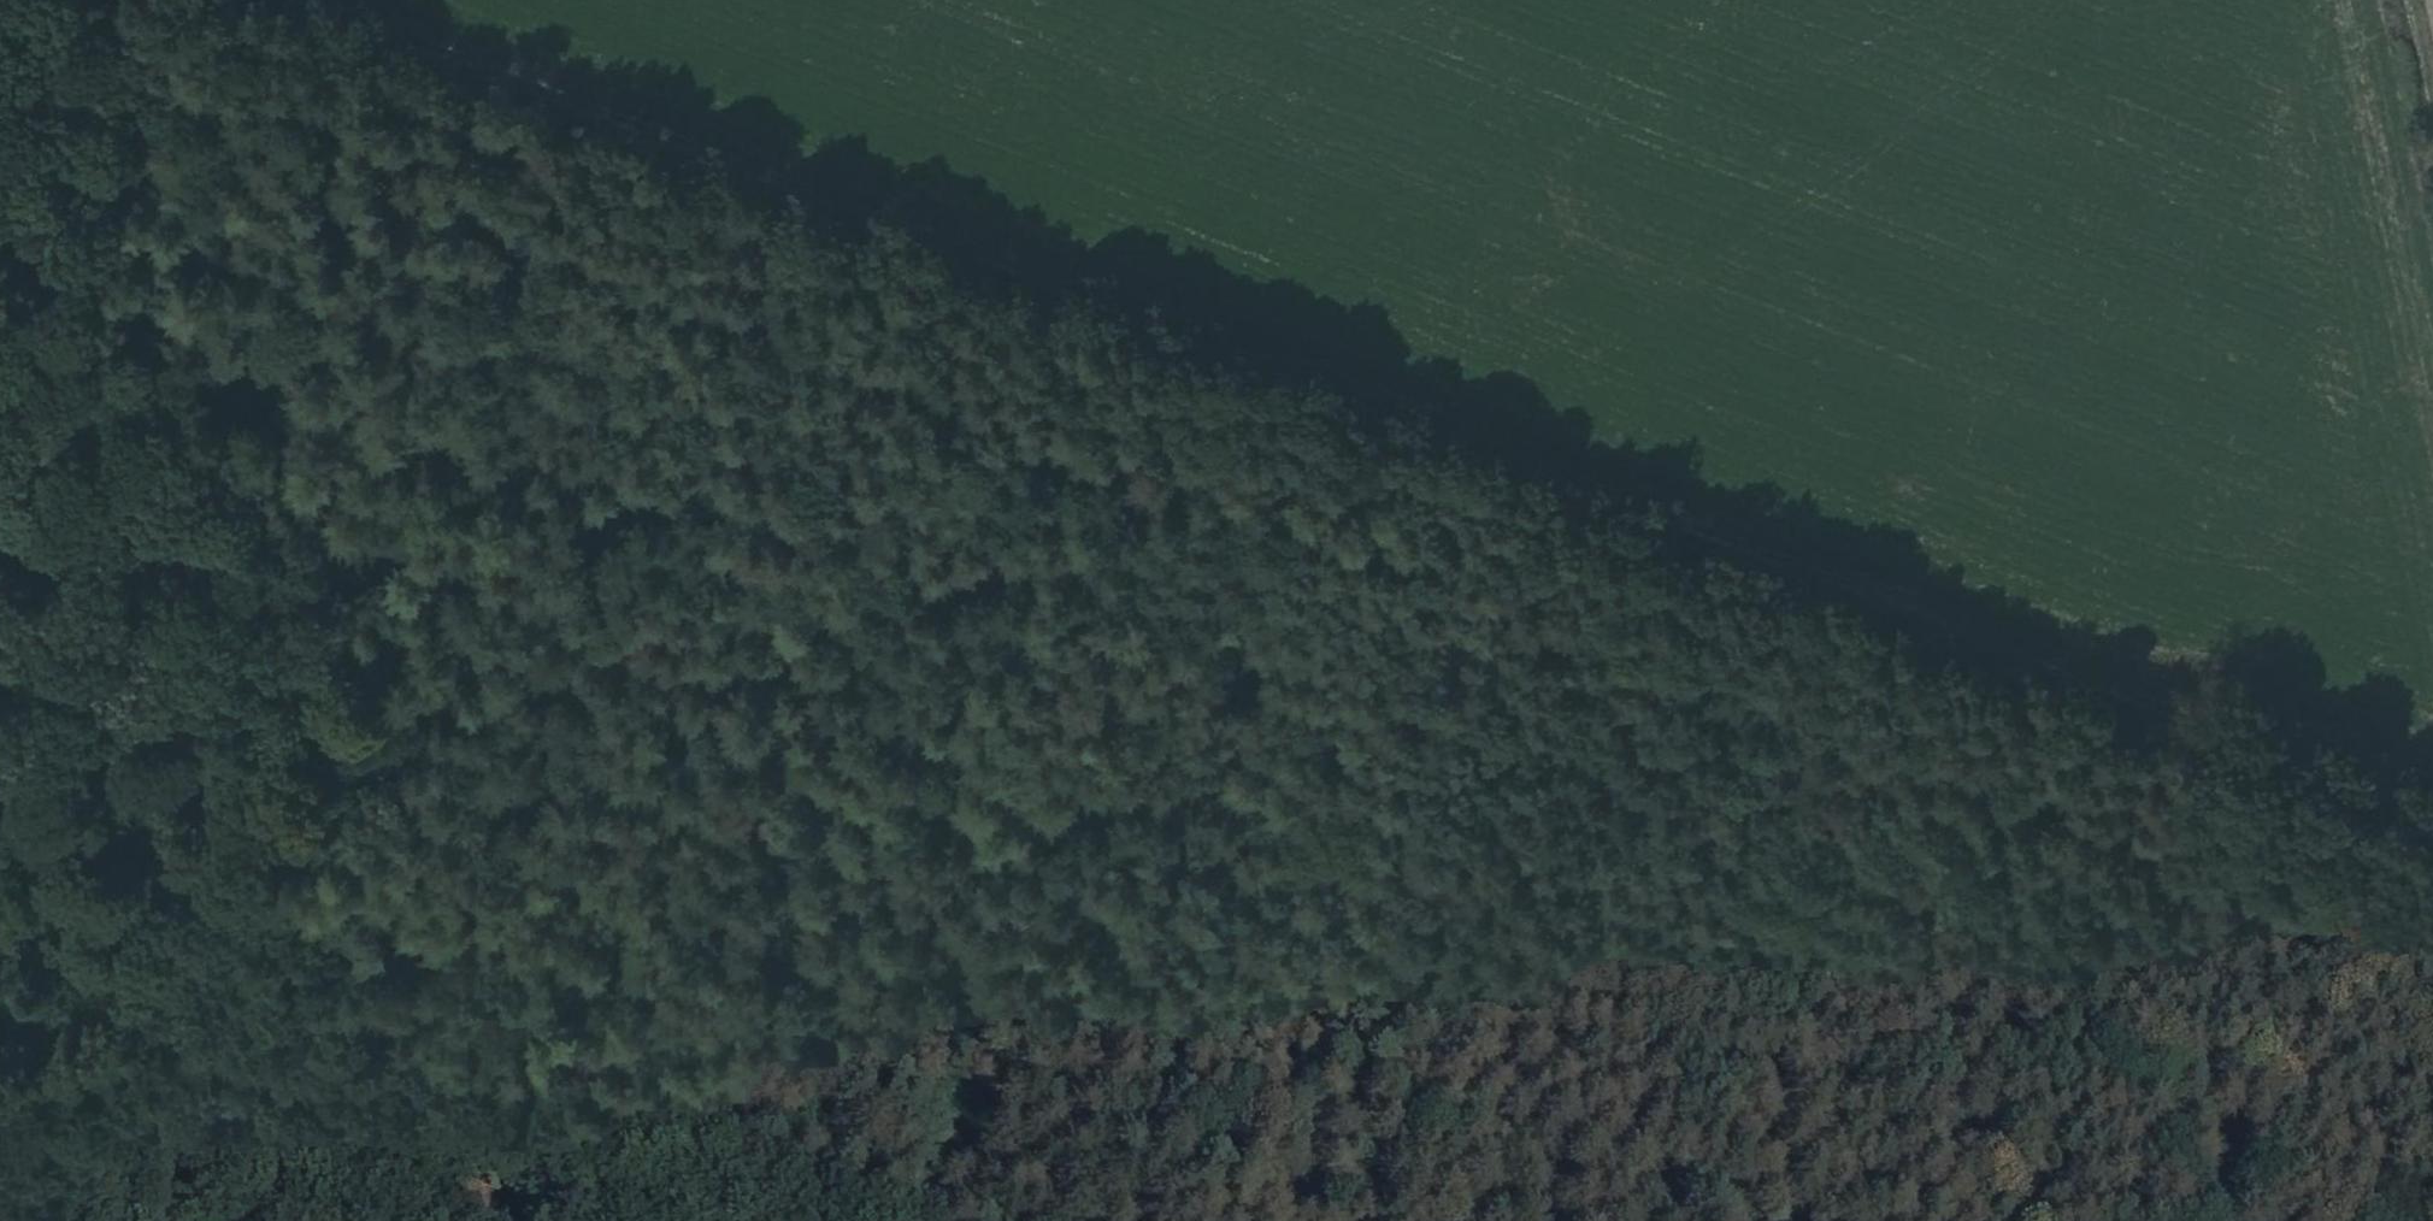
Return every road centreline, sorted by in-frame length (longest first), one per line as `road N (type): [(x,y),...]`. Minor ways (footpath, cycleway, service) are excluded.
road 1 (track): [(238,0),(2432,822)]
road 2 (track): [(2390,0),(2432,215)]

